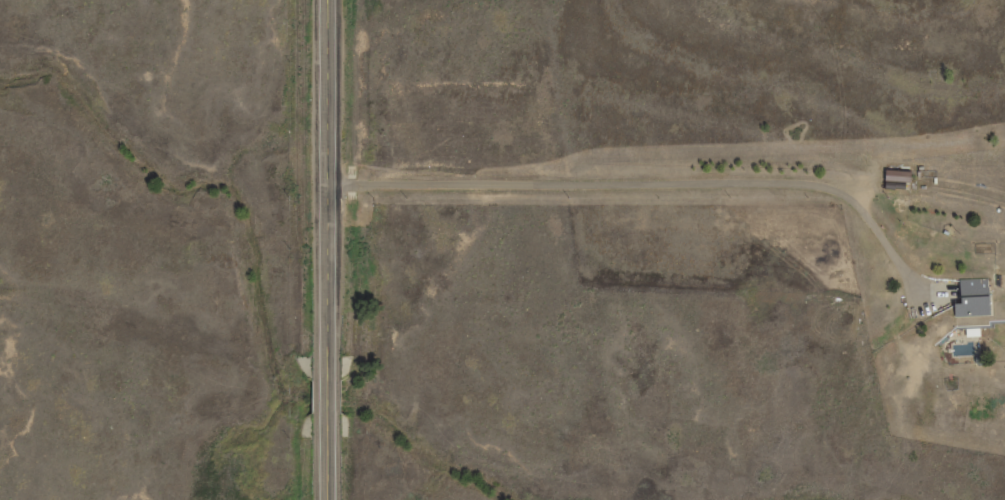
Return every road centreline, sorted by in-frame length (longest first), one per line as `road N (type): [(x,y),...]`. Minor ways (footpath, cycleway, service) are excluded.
road 1 (primary): [(325,499),(326,0)]

